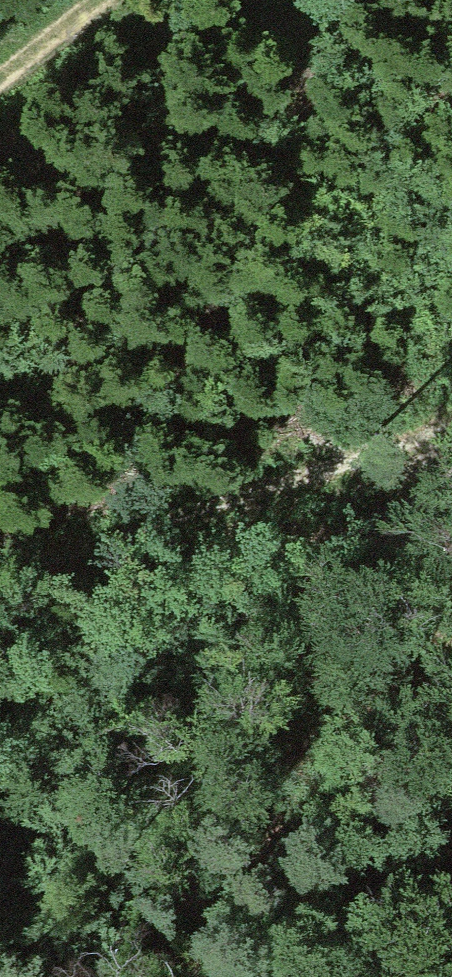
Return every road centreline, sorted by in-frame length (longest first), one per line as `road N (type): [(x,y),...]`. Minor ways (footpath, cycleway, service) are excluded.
road 1 (track): [(0,794),(173,643),(432,443)]
road 2 (track): [(451,434),(0,573)]
road 3 (track): [(0,80),(96,0)]

